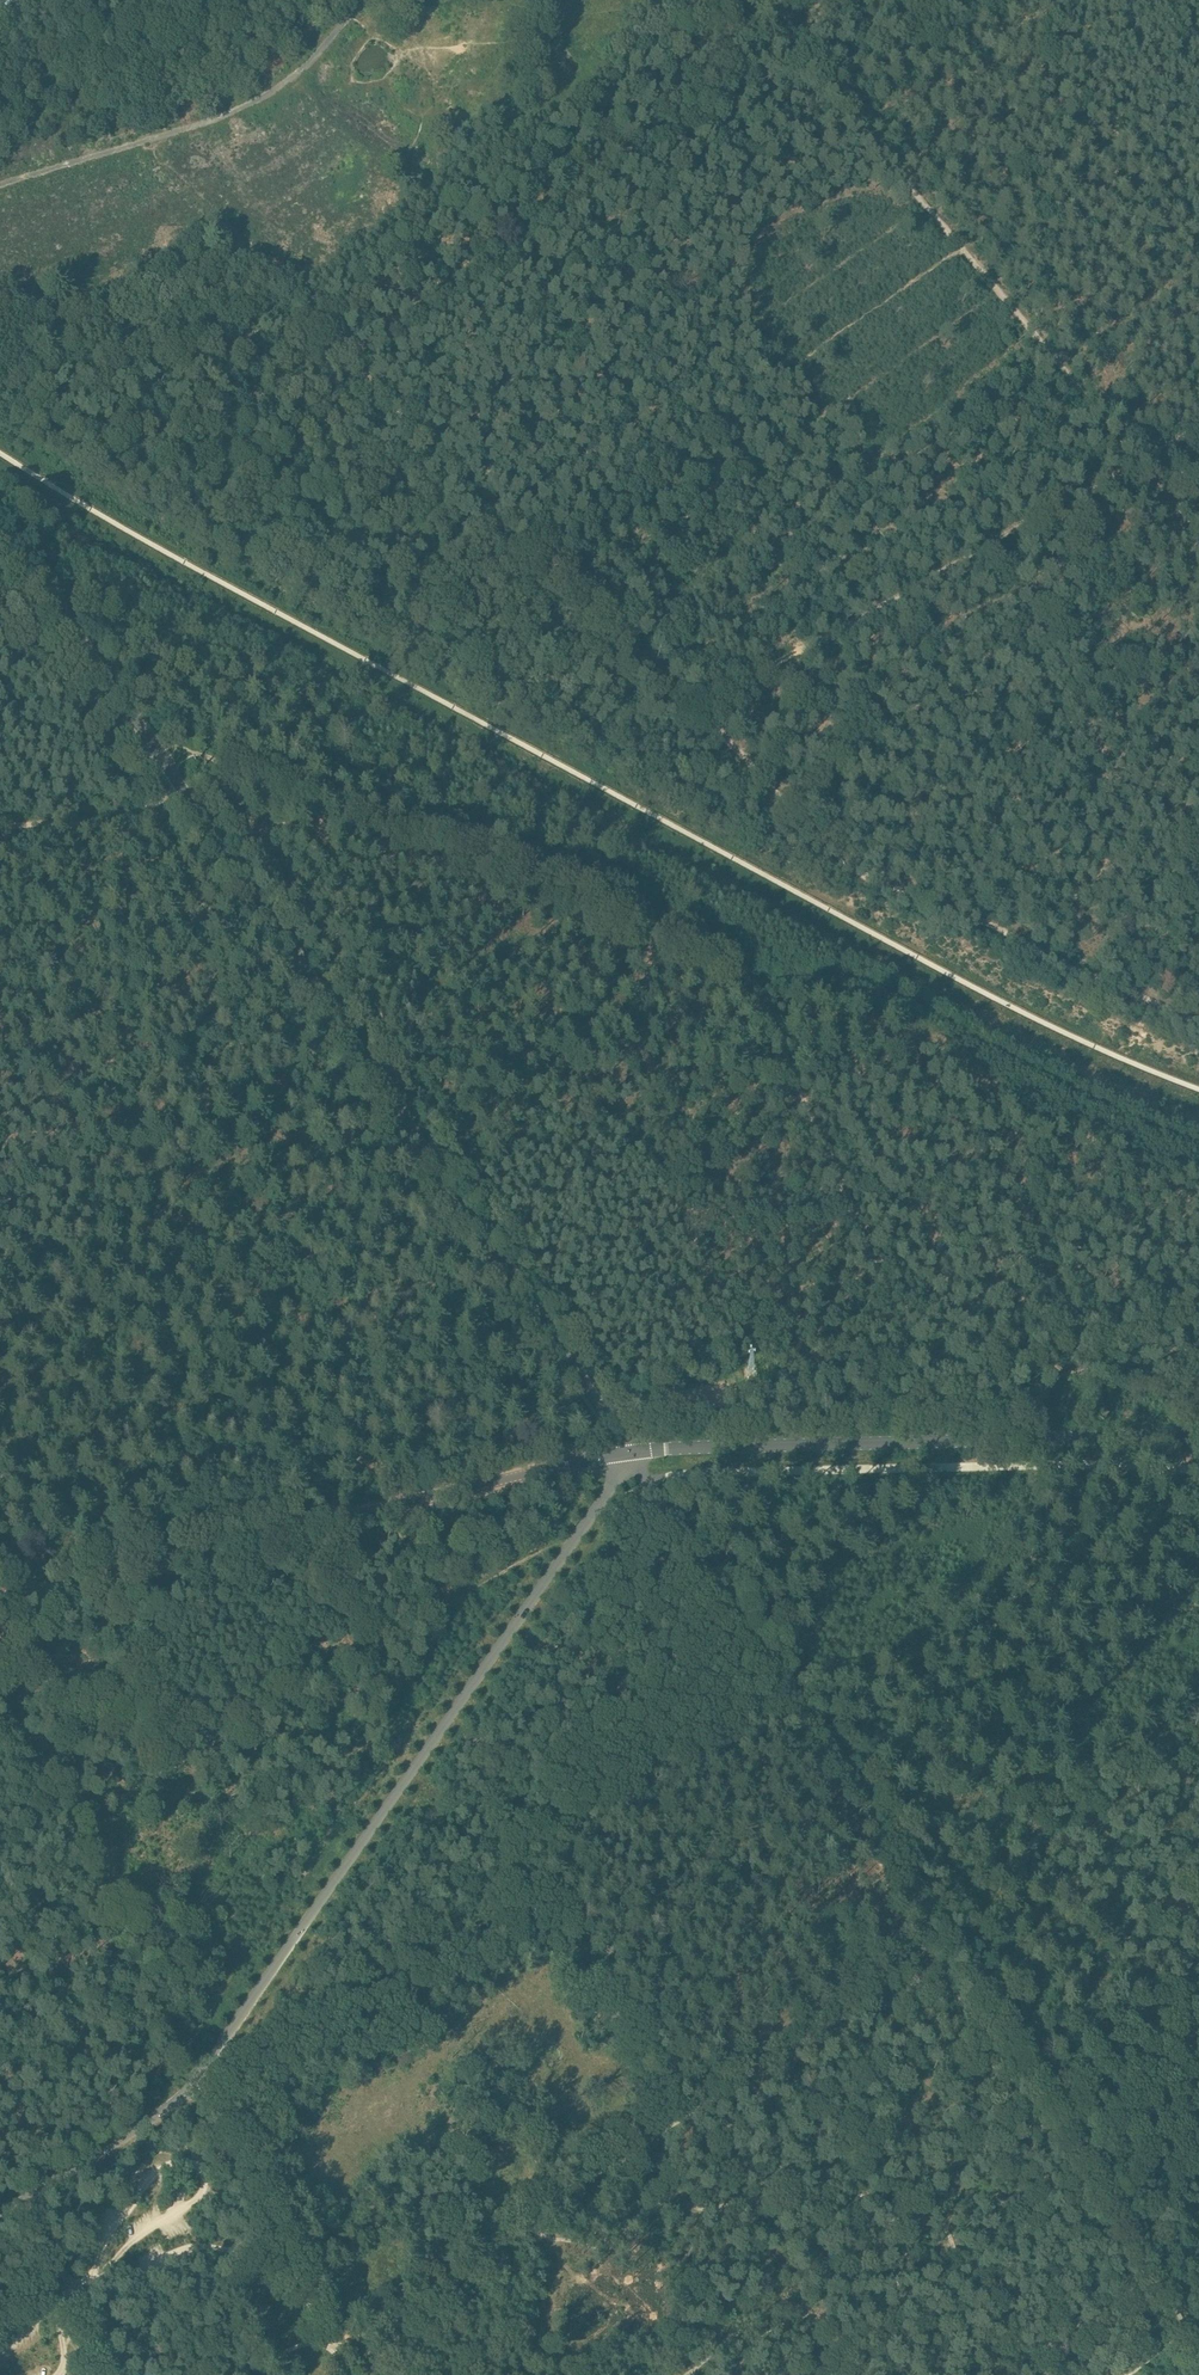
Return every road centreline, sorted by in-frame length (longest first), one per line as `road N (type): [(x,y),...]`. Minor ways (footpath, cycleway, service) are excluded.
road 1 (secondary): [(626,1450),(0,521)]
road 2 (unclassified): [(0,2216),(182,2099),(575,1539),(626,1450)]
road 3 (tertiary): [(0,1602),(626,1450)]
road 4 (secondary): [(626,1450),(1198,1435)]
road 5 (unclassified): [(0,184),(239,107),(290,78),(368,0)]
road 6 (track): [(1144,457),(951,237)]
road 7 (track): [(951,237),(793,40)]
road 8 (track): [(0,815),(113,814),(175,791)]

